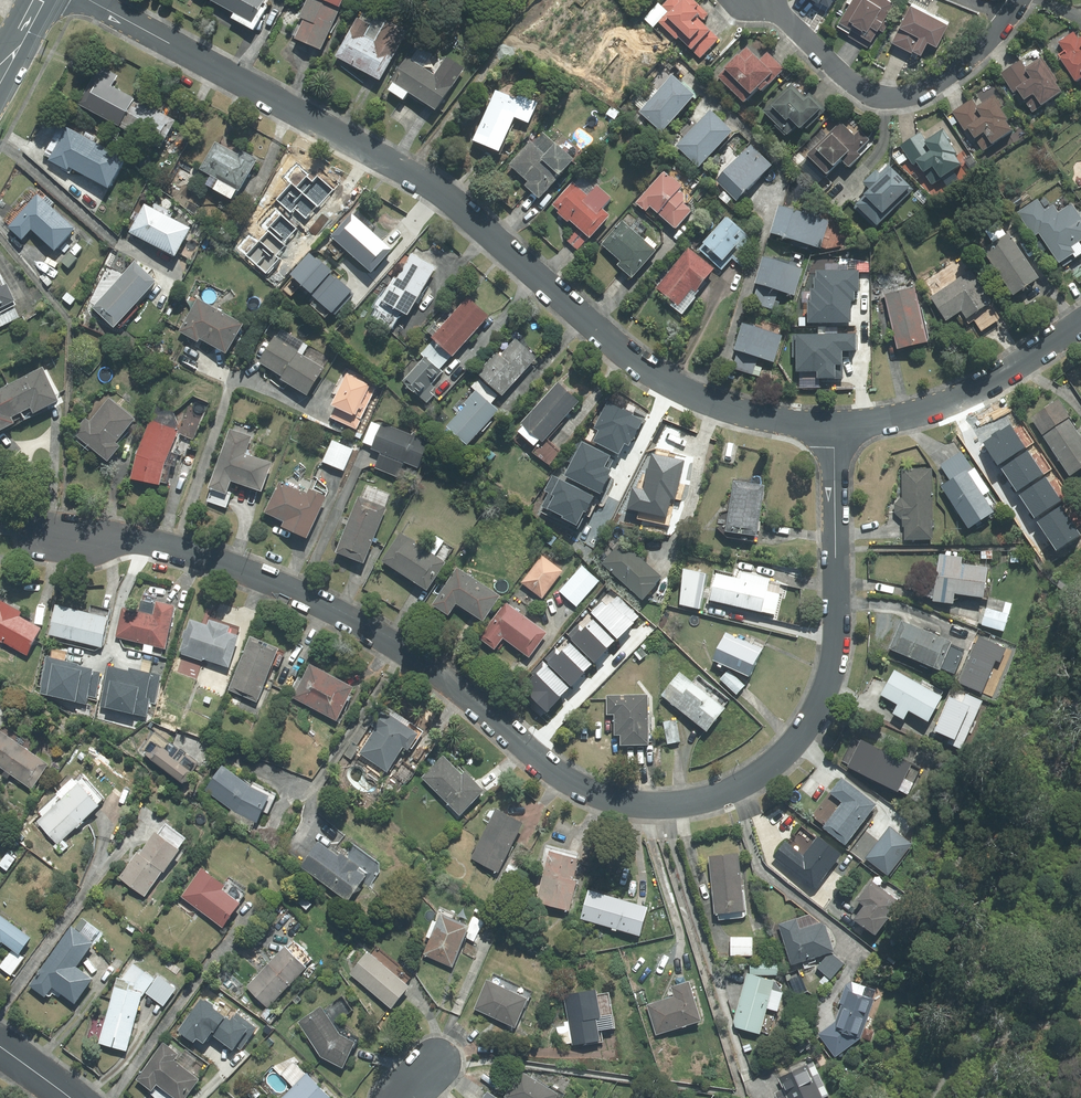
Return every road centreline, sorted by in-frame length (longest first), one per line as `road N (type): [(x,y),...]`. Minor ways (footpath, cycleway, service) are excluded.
road 1 (residential): [(60,537),(162,546),(286,589),(438,674),(578,786),(626,804),(681,805),(755,778),(796,742),(820,706),(835,633),(834,427)]
road 2 (residential): [(834,427),(744,413),(653,375),(440,194),(89,0)]
road 3 (residential): [(763,0),(852,83),(885,97),(946,78),(1019,0)]
road 4 (residential): [(1080,324),(955,402),(834,427)]

